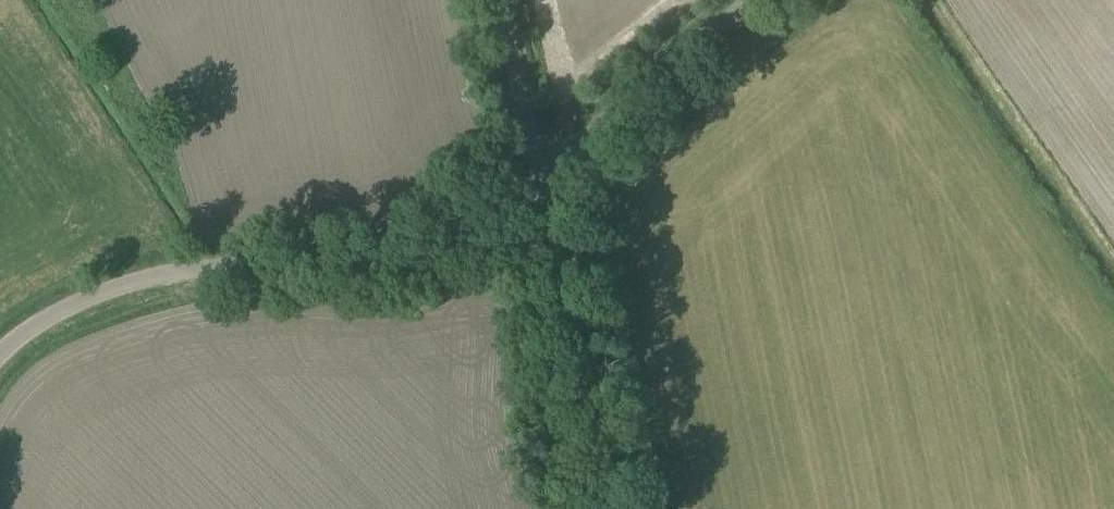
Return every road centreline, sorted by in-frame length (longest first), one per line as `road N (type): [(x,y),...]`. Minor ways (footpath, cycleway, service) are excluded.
road 1 (unclassified): [(0,355),(46,318),(151,278),(344,265),(424,250),(536,176)]
road 2 (track): [(536,176),(606,508)]
road 3 (unclassified): [(536,176),(751,0)]
road 4 (unclassified): [(536,176),(498,0)]

